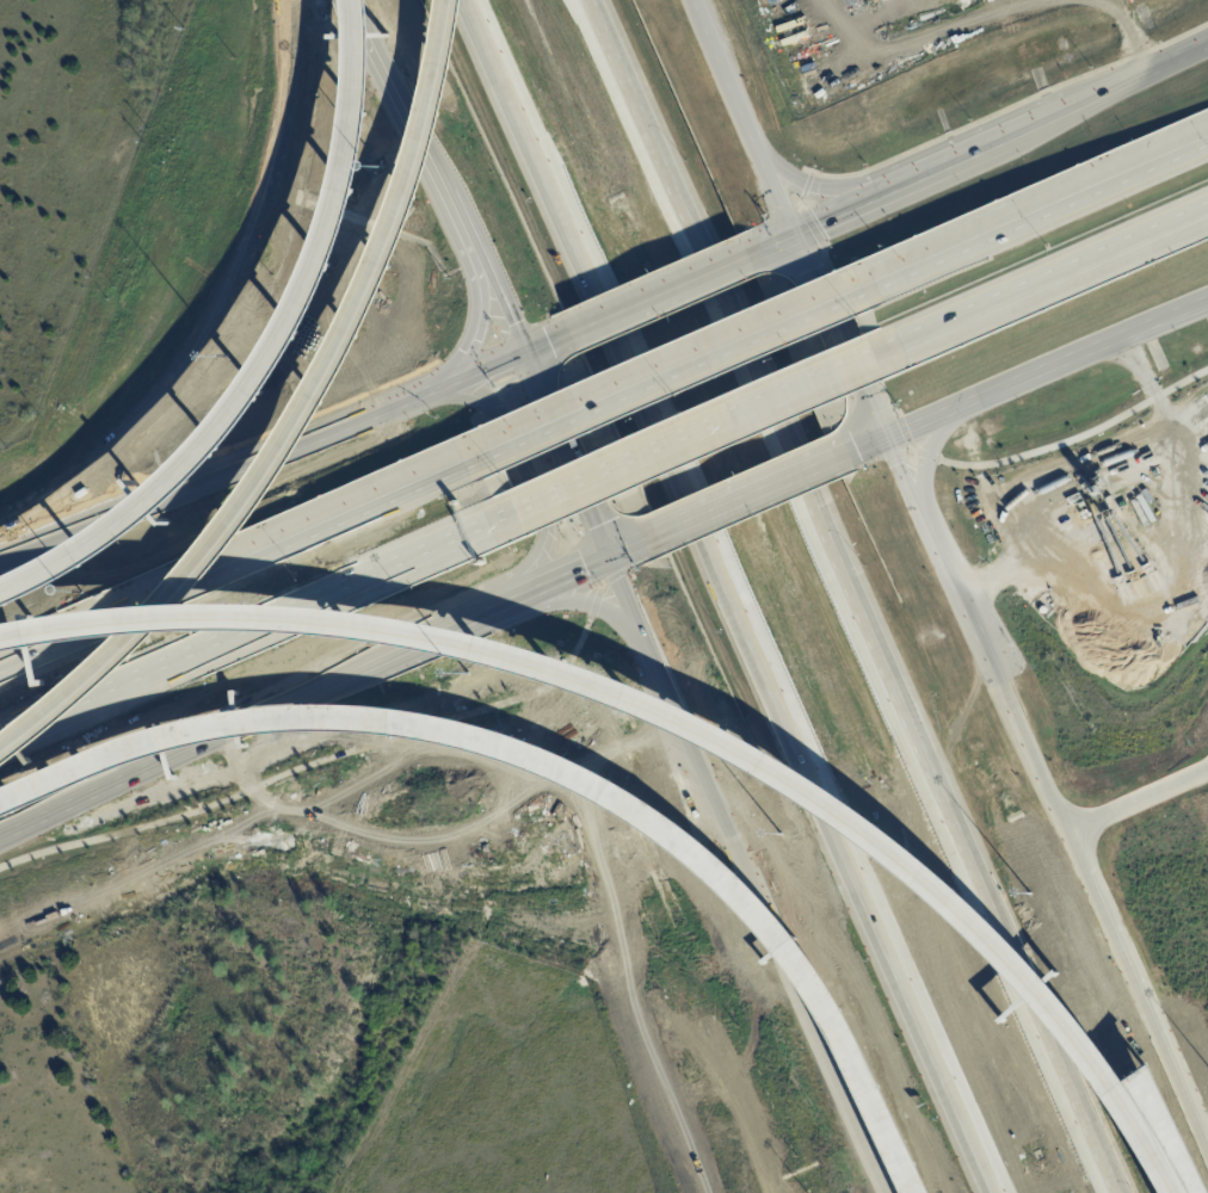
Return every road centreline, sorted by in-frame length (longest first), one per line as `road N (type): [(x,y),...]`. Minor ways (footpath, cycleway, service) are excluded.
road 1 (motorway): [(1175,1192),(1043,997),(953,909),(805,793),(659,713),(486,654),(325,623),(149,617),(0,636)]
road 2 (motorway): [(453,0),(725,604),(809,756),(892,971),(992,1192)]
road 3 (motorway): [(1112,1192),(590,0)]
road 4 (motorway): [(0,799),(164,737),(294,717),(412,723),(534,759),(661,828),(795,962),(912,1192)]
road 5 (motorway): [(0,743),(99,660),(179,575),(227,519),(283,428),(329,348),(407,166),(442,0)]
road 6 (motorway): [(1207,1158),(882,439)]
road 7 (motorway): [(353,0),(353,99),(340,162),(325,224),(264,356),(168,475),(98,534),(0,589)]
road 8 (motorway): [(611,556),(890,1192)]
road 9 (secondary): [(520,351),(0,560)]
road 10 (motorway): [(26,728),(513,514)]
road 11 (secondary): [(346,0),(543,402)]
road 12 (secondary): [(0,834),(386,656)]
road 13 (motorway): [(513,514),(895,347)]
road 14 (motorway): [(865,285),(488,451)]
road 15 (motorway): [(1207,137),(865,285)]
road 16 (secondary): [(882,439),(1207,299)]
road 17 (motorway): [(488,451),(205,576)]
road 18 (secondary): [(519,595),(537,561),(542,526),(497,413),(483,402),(430,392)]
road 19 (secondary): [(791,231),(689,0)]
road 20 (motorway): [(205,576),(0,666)]
road 21 (motorway): [(205,576),(0,639)]
road 22 (motorway): [(1043,280),(1207,208)]
road 23 (secondary): [(859,389),(791,231)]
road 24 (secondary): [(543,402),(611,556)]
road 25 (motorway): [(895,347),(1043,280)]
road 26 (secondary): [(386,656),(519,595)]
road 27 (secondary): [(707,514),(839,458)]
road 28 (secondary): [(1006,132),(880,188)]
road 29 (secondary): [(519,595),(596,605),(645,636)]
road 30 (secondary): [(1207,44),(1083,98)]
road 31 (secondary): [(486,282),(470,350),(430,392)]
road 32 (secondary): [(880,188),(837,193),(760,162)]
road 33 (secondary): [(918,519),(932,438),(961,407)]

